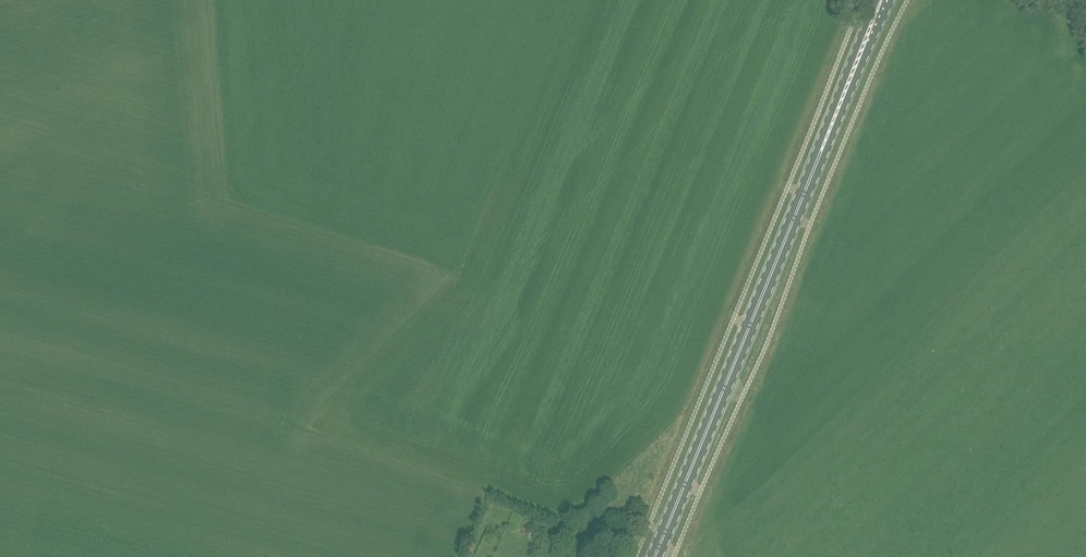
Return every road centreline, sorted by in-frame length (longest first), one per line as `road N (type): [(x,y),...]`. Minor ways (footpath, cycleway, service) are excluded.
road 1 (primary): [(656,556),(886,0)]

